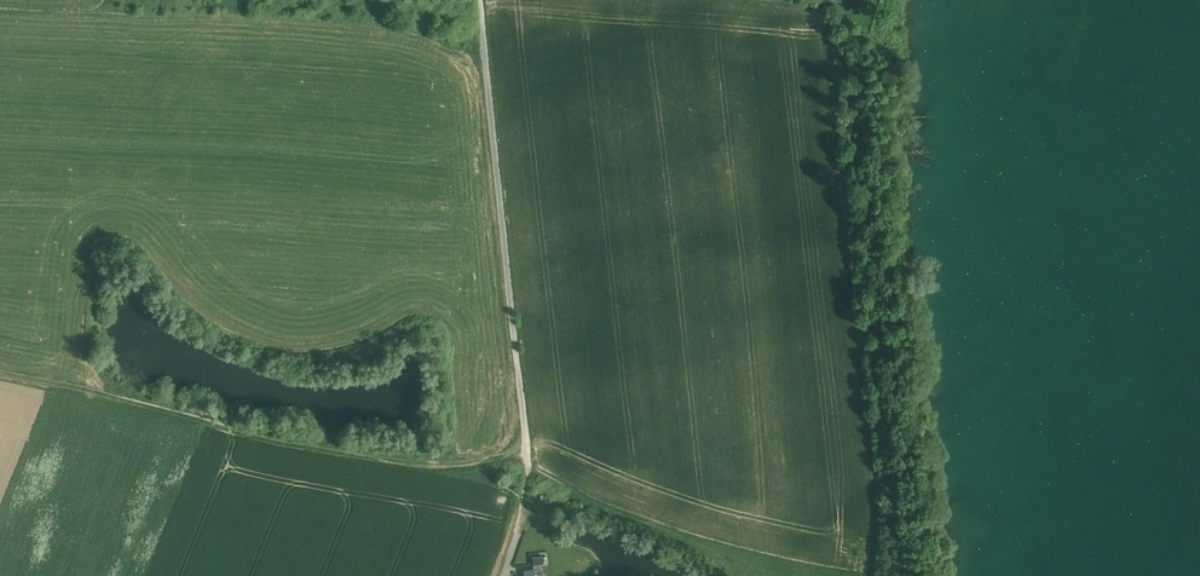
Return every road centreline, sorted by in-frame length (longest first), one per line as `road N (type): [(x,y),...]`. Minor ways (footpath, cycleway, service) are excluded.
road 1 (unclassified): [(481,0),(531,468)]

